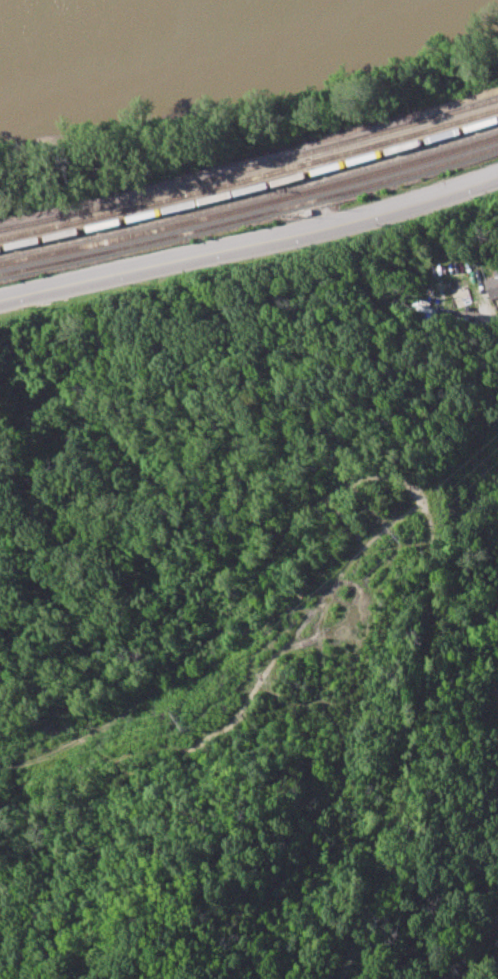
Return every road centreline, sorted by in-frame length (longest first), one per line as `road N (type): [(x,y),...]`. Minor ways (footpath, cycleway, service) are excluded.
road 1 (secondary): [(0,300),(311,231),(497,173)]

